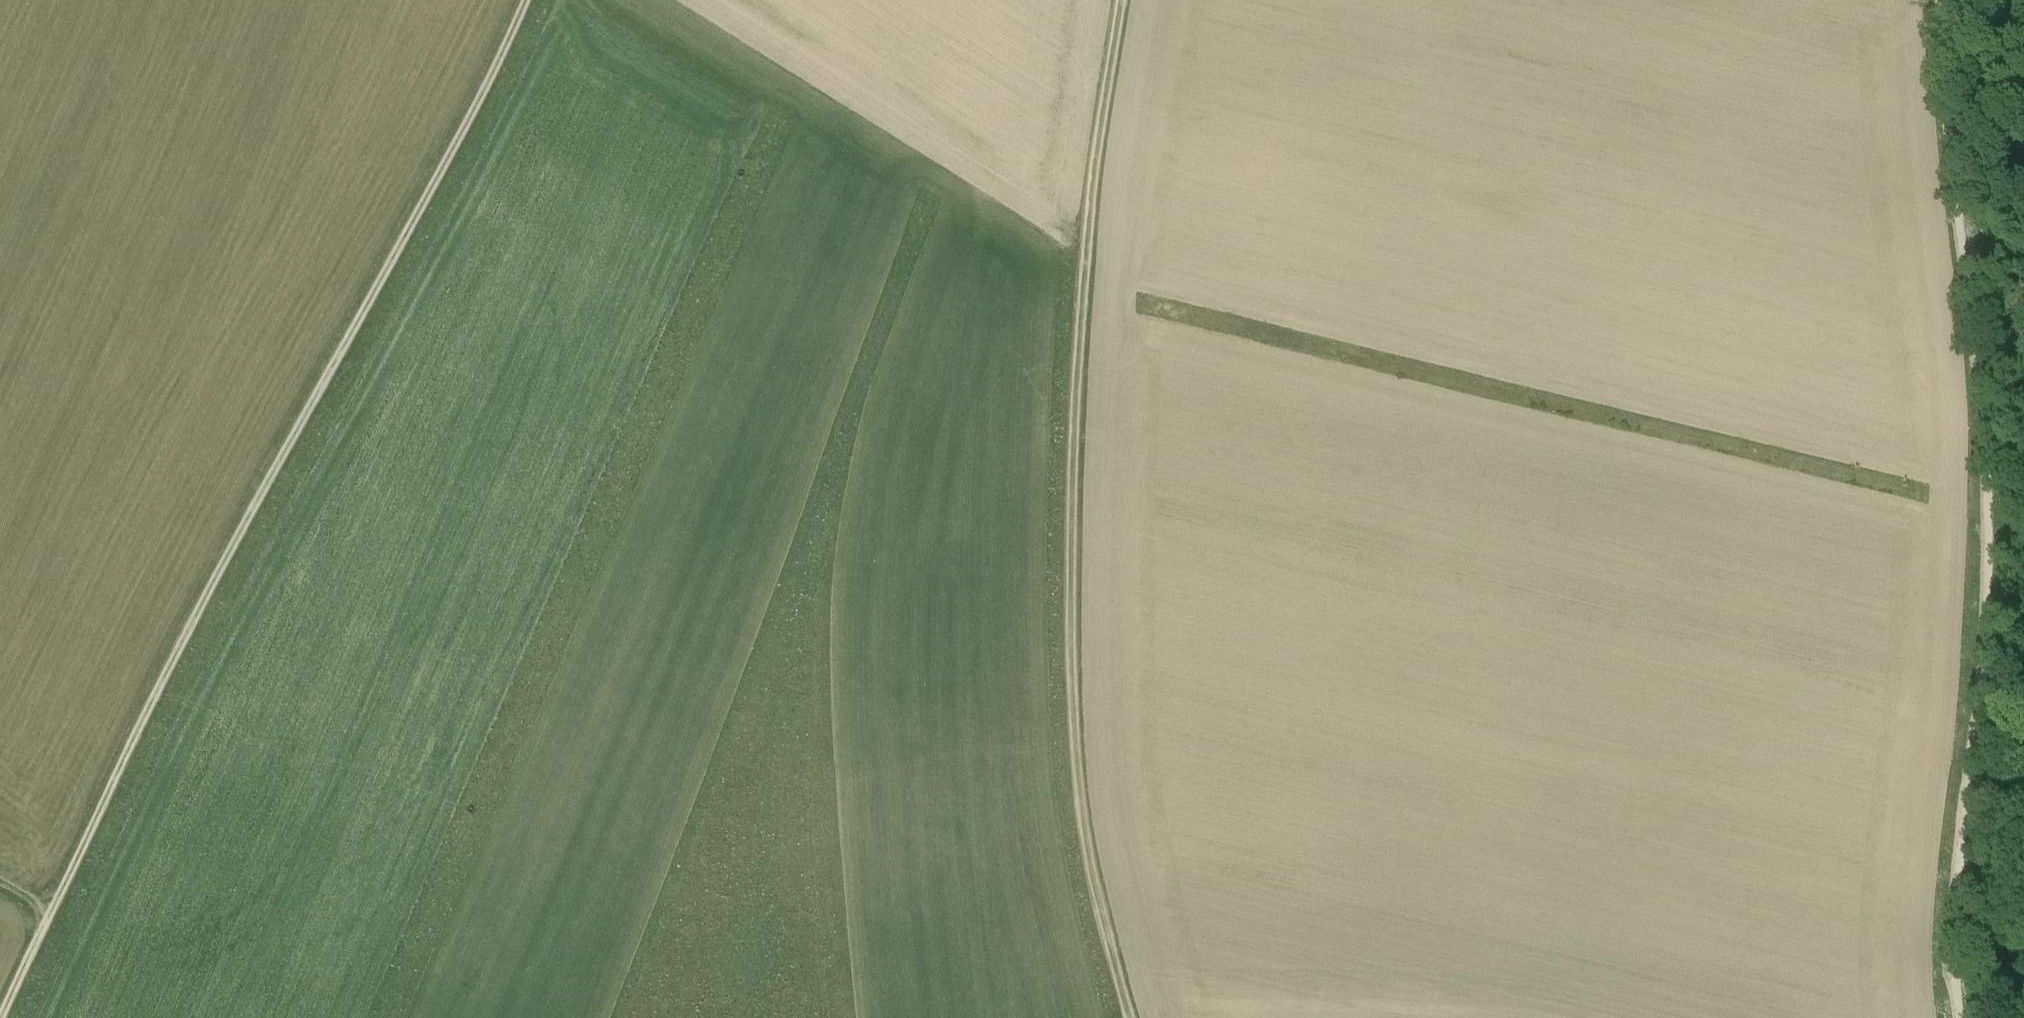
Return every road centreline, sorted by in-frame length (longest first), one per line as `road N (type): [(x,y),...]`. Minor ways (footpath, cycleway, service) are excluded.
road 1 (track): [(527,0),(150,702),(3,1017)]
road 2 (track): [(1122,0),(1084,361),(1071,713),(1122,1017)]

